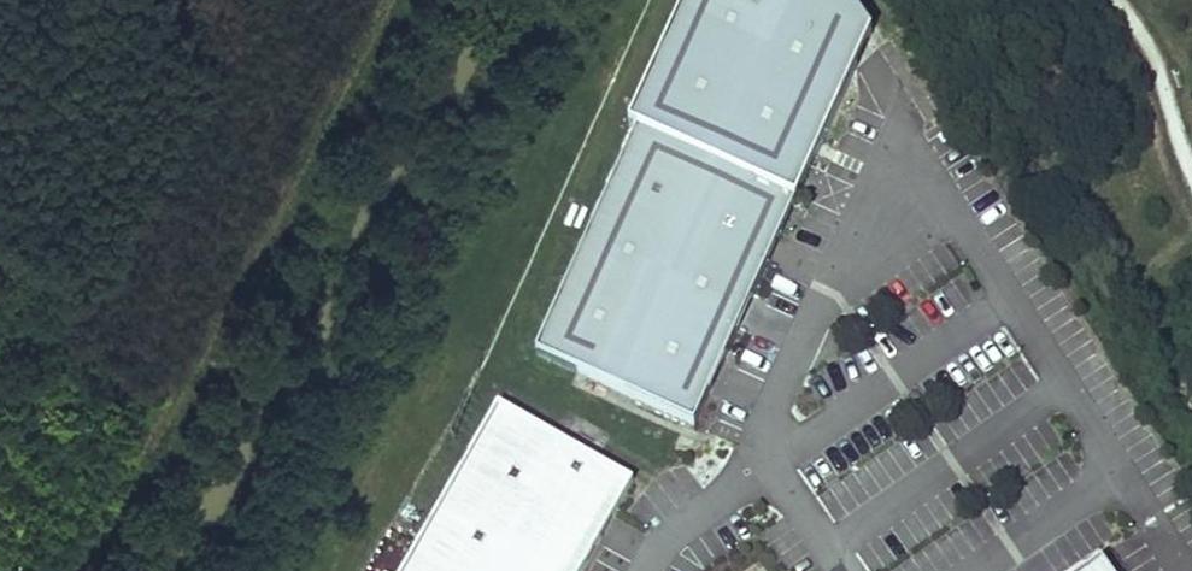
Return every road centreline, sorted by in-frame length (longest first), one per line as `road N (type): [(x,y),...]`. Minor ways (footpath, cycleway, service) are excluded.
road 1 (track): [(80,570),(387,0)]

